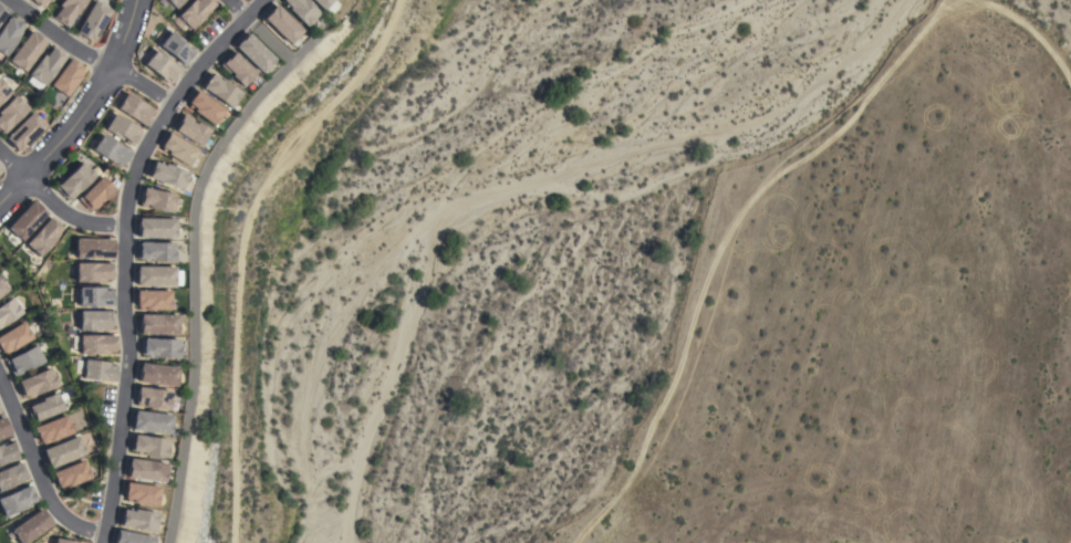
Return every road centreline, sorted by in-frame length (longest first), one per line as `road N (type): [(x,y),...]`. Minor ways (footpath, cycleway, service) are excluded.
road 1 (track): [(394,0),(351,76),(254,195),(237,246),(229,542)]
road 2 (residential): [(108,542),(132,344),(122,227),(137,167),(176,103),(260,0)]
road 3 (residential): [(133,0),(92,98),(0,202)]
road 4 (residential): [(0,366),(52,500),(79,525),(110,533)]
road 5 (residential): [(42,25),(176,103)]
road 6 (residential): [(0,153),(66,217),(122,227)]

